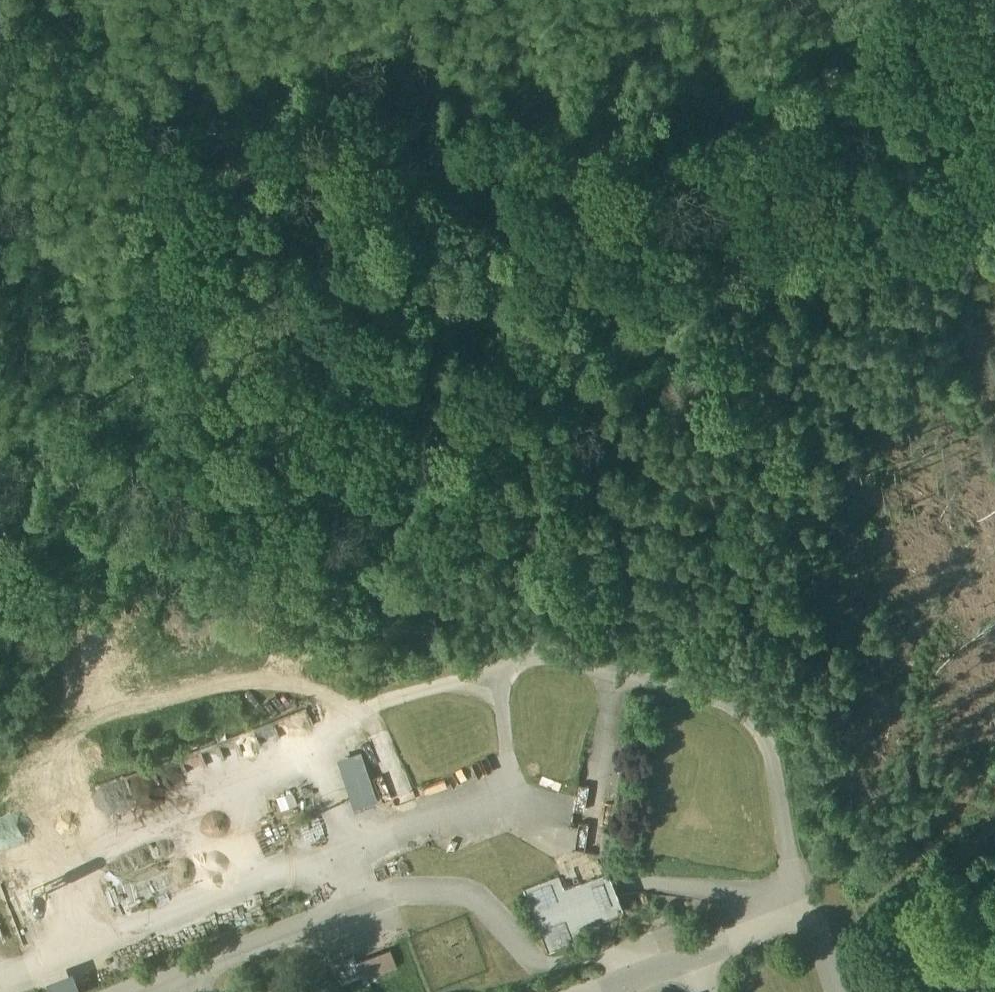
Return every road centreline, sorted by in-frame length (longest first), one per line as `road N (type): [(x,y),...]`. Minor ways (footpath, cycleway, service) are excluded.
road 1 (track): [(994,823),(880,873)]

